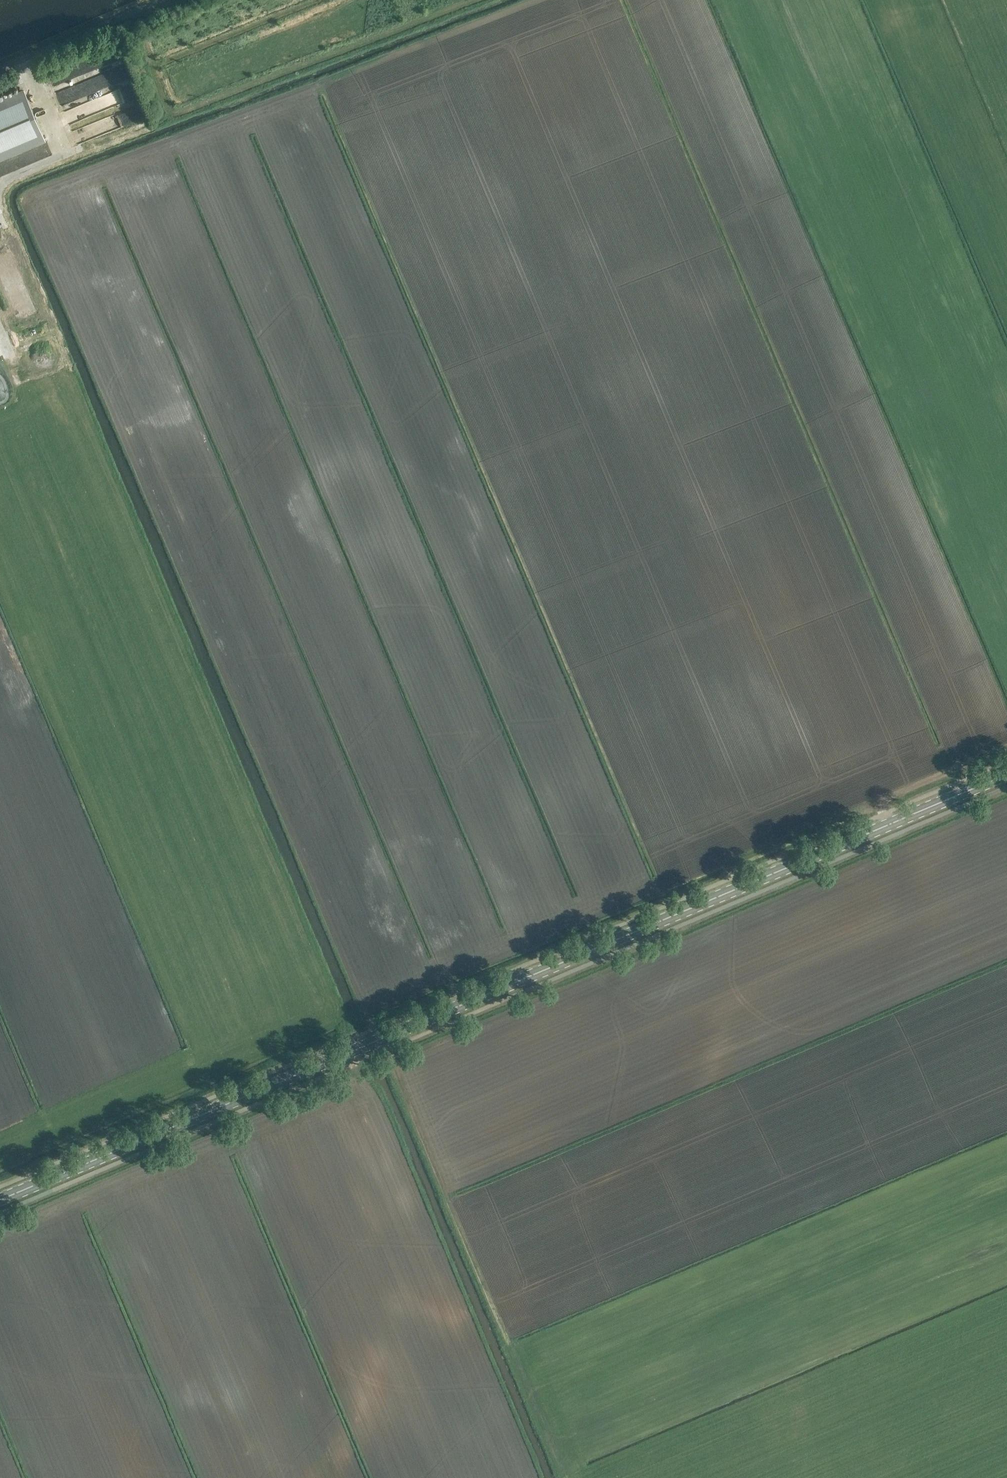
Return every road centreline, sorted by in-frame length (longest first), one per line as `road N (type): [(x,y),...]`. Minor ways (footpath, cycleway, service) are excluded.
road 1 (primary): [(0,1199),(1006,774)]
road 2 (unclassified): [(0,68),(159,0)]

